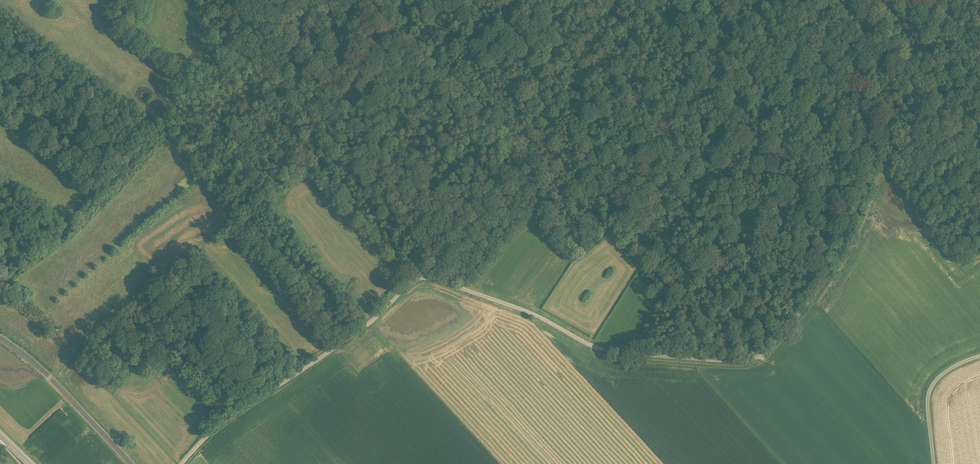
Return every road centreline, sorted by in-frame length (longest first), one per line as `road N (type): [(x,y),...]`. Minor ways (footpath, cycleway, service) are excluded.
road 1 (unclassified): [(182,463),(219,427),(354,336),(421,278),(535,315),(608,351),(755,358),(798,316),(825,274),(915,82)]
road 2 (unclassified): [(935,463),(934,390),(979,357)]
road 3 (unclassified): [(979,184),(915,82)]

